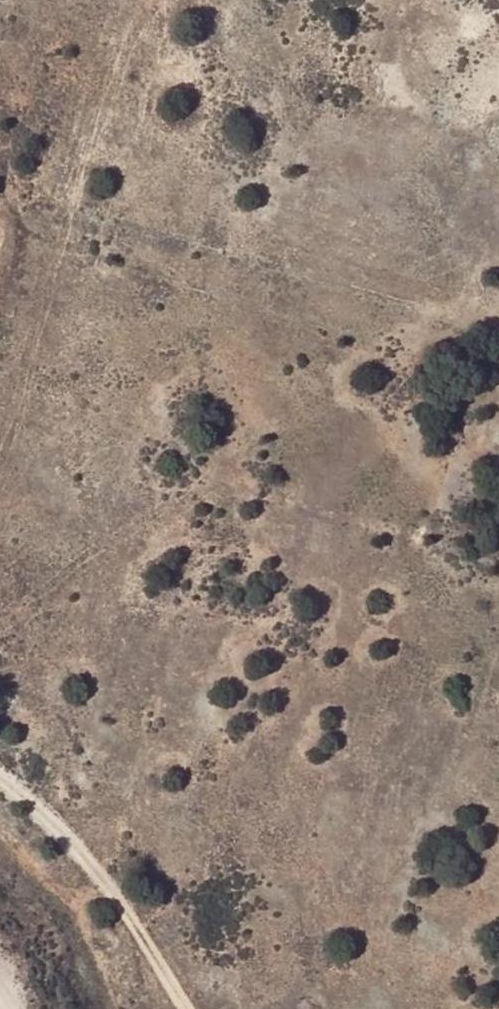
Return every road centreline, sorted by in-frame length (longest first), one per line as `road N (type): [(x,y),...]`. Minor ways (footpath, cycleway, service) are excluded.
road 1 (track): [(0,783),(119,905),(185,1008)]

